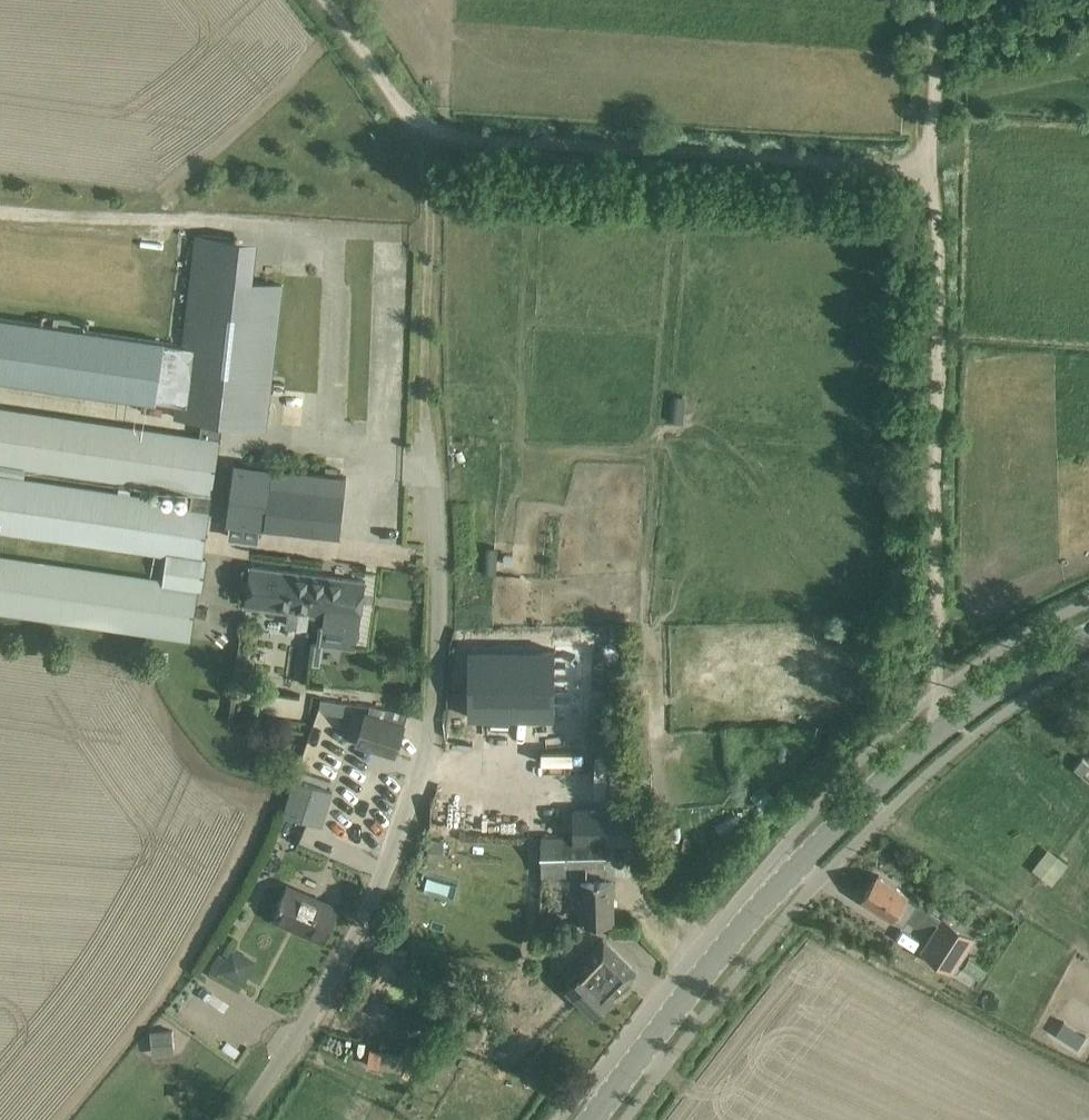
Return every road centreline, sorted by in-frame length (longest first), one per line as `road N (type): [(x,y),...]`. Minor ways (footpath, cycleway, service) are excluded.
road 1 (unclassified): [(266,1119),(438,731),(444,431)]
road 2 (tertiary): [(595,1119),(757,911),(957,719)]
road 3 (track): [(933,164),(929,536),(937,694)]
road 4 (track): [(933,164),(417,136)]
road 5 (track): [(444,431),(417,136)]
road 6 (track): [(932,0),(933,164)]
road 7 (track): [(417,136),(328,0)]
road 8 (tertiary): [(957,719),(1088,634)]

